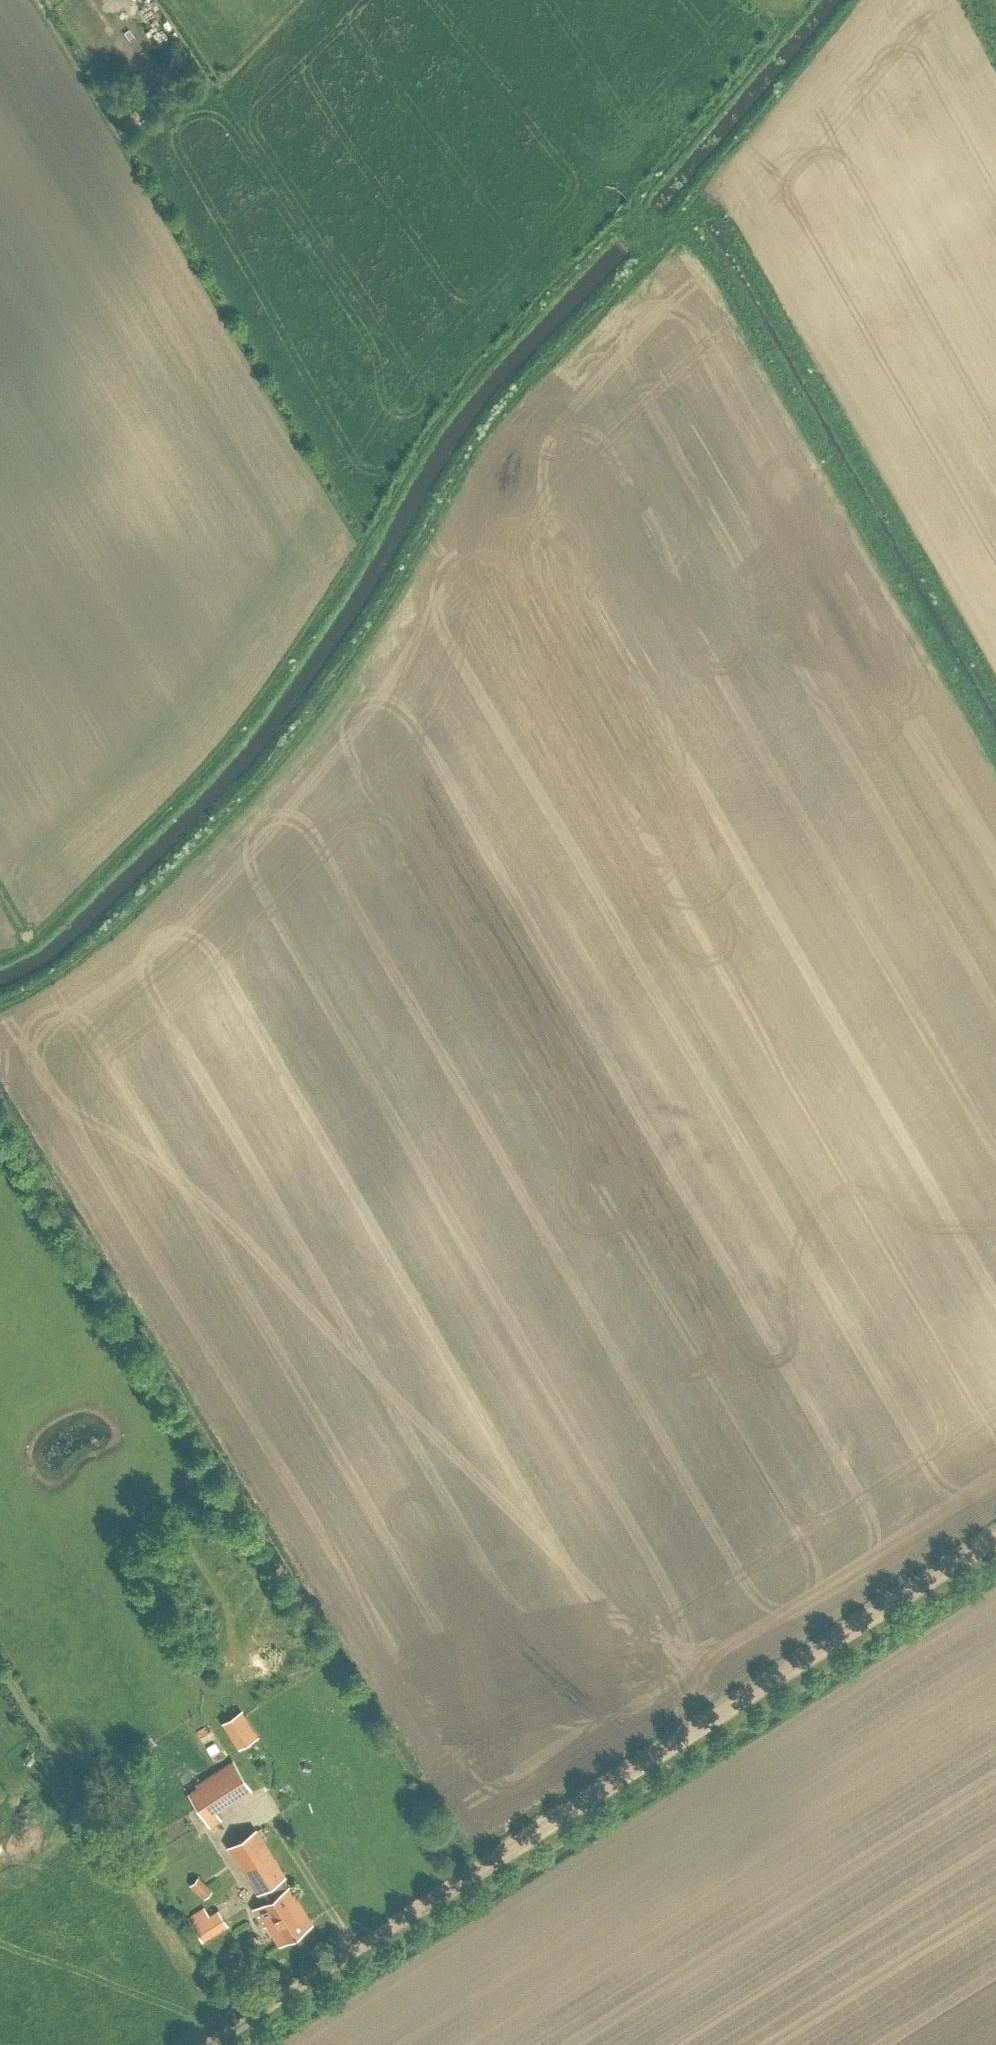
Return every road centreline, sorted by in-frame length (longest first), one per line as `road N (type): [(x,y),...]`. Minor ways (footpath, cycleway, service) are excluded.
road 1 (track): [(351,1951),(995,1539)]
road 2 (unclassified): [(205,2044),(351,1951)]

